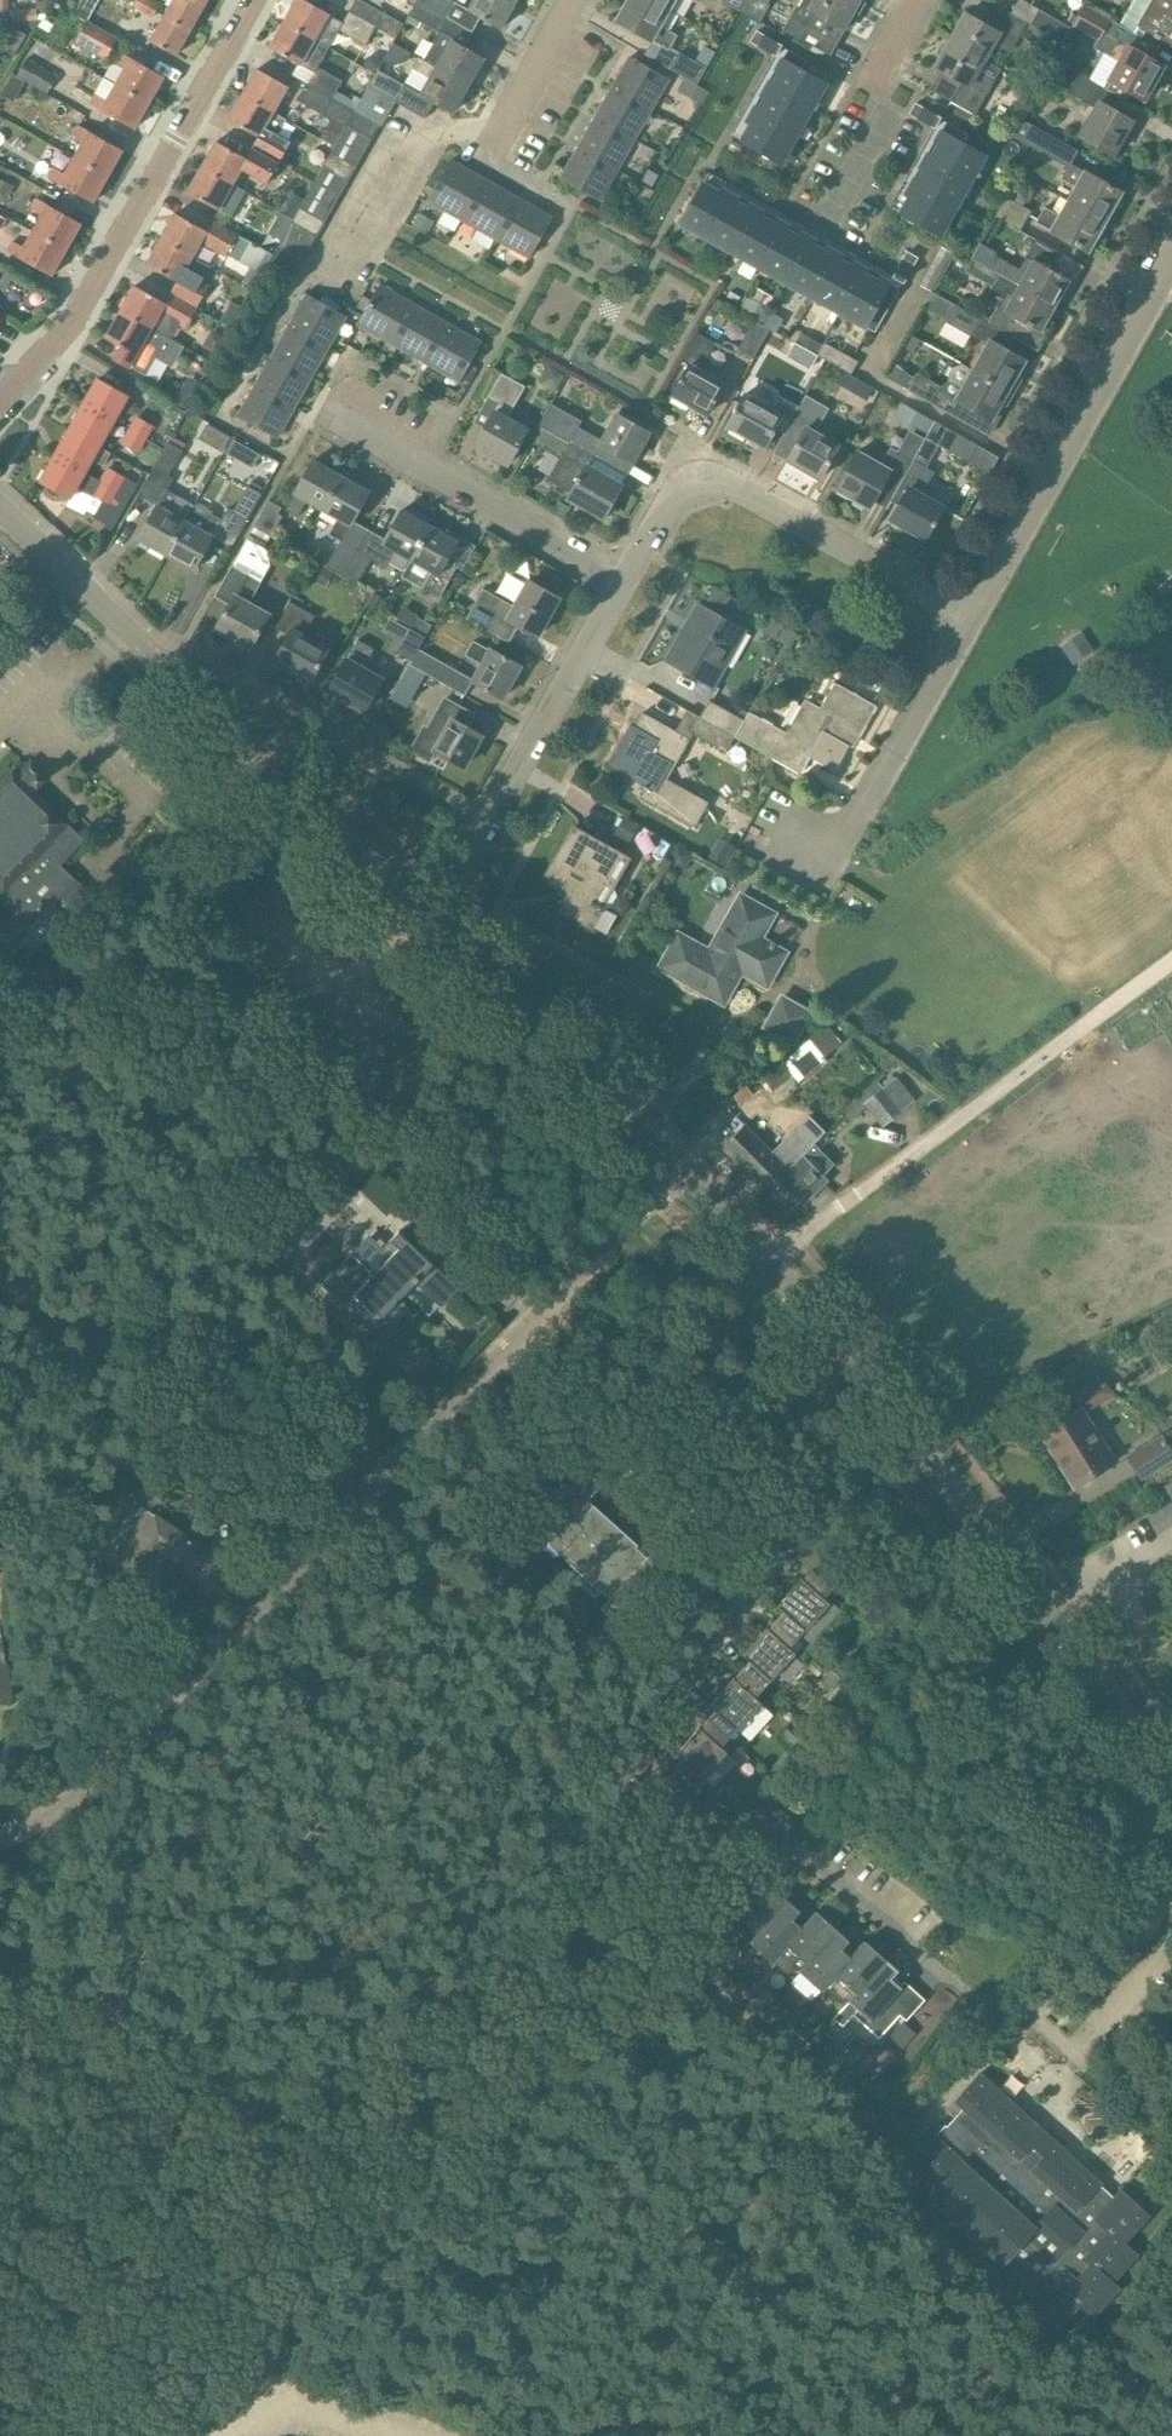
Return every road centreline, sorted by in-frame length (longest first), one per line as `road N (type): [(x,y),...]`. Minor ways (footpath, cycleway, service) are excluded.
road 1 (unclassified): [(950,1983),(807,1862),(694,1814),(648,1774),(645,1745),(658,1717),(746,1609),(742,1582),(567,1432),(508,1345)]
road 2 (unclassified): [(0,1836),(55,1811),(98,1774),(508,1345)]
road 3 (tertiary): [(1171,1777),(775,1265)]
road 4 (tertiary): [(423,916),(0,506)]
road 5 (residential): [(0,402),(75,324),(253,0)]
road 6 (unclassified): [(1120,999),(775,1265)]
road 7 (residential): [(623,578),(677,491),(693,480),(731,485),(969,617)]
road 8 (residential): [(969,617),(1171,259)]
road 9 (residential): [(423,916),(446,893),(623,578)]
road 10 (tertiary): [(687,1173),(423,916)]
road 11 (residential): [(623,578),(332,413)]
road 12 (residential): [(832,858),(969,617)]
road 13 (unclassified): [(508,1345),(687,1173)]
road 14 (residential): [(828,220),(882,125),(881,74),(922,0)]
road 15 (residential): [(497,140),(574,0)]
road 16 (tertiary): [(775,1265),(687,1173)]

